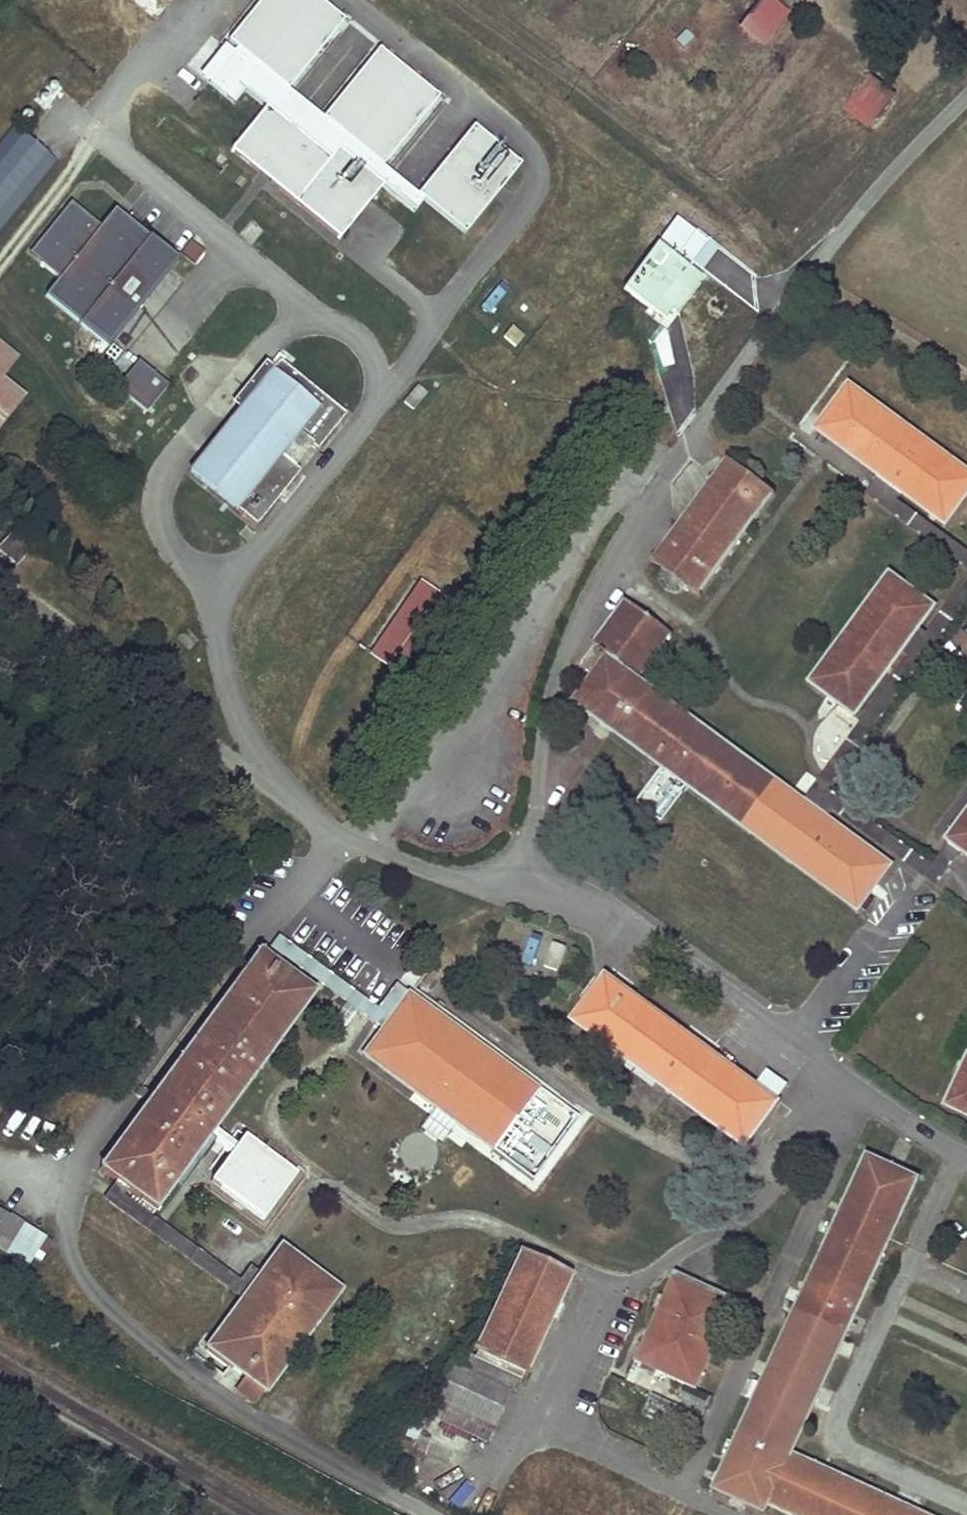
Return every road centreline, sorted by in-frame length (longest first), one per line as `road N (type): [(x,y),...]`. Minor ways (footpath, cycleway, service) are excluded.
road 1 (track): [(786,308),(751,233),(705,184),(461,0)]
road 2 (track): [(96,135),(0,259)]

